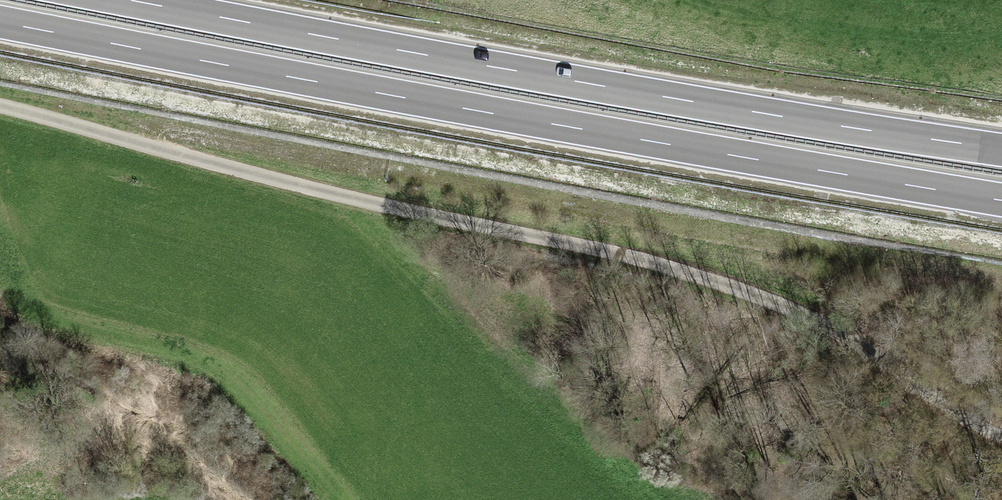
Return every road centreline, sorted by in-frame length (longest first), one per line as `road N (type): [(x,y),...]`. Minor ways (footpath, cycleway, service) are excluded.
road 1 (track): [(0,106),(230,171),(628,252),(811,320),(910,389),(1001,437)]
road 2 (motorway): [(0,22),(1001,201)]
road 3 (motorway): [(1001,149),(130,0)]

